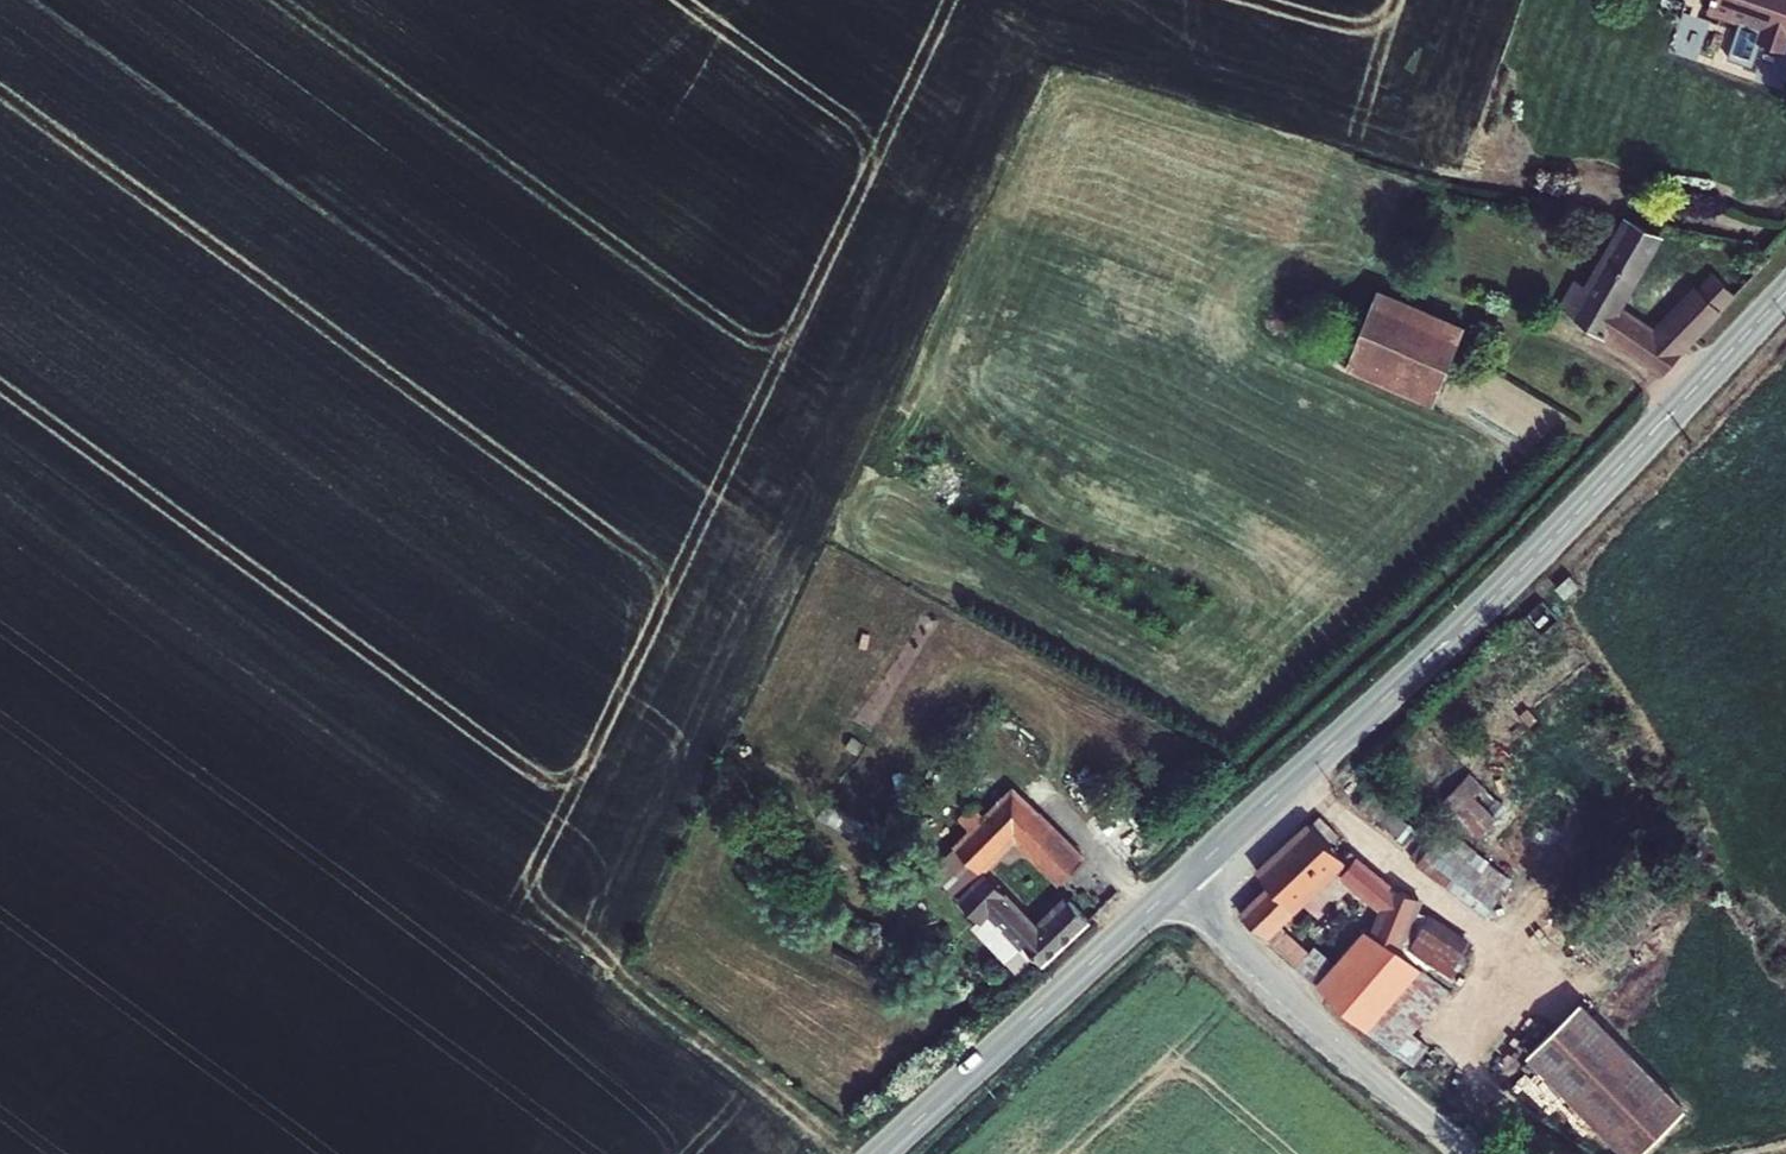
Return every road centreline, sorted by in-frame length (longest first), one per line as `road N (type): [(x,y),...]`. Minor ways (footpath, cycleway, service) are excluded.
road 1 (tertiary): [(1785,291),(1529,562),(1174,886)]
road 2 (unclassified): [(1174,886),(1372,1071),(1474,1153)]
road 3 (tertiary): [(878,1153),(1174,886)]

